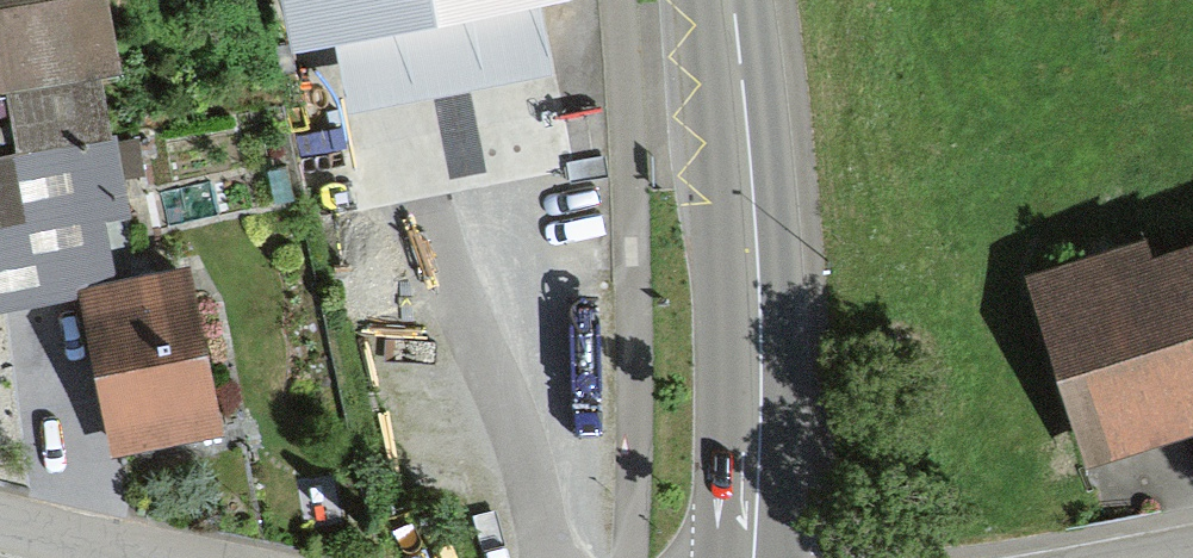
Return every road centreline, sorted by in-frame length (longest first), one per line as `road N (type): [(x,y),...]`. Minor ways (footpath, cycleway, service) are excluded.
road 1 (secondary): [(752,557),(761,356),(730,0)]
road 2 (residential): [(0,523),(179,557)]

